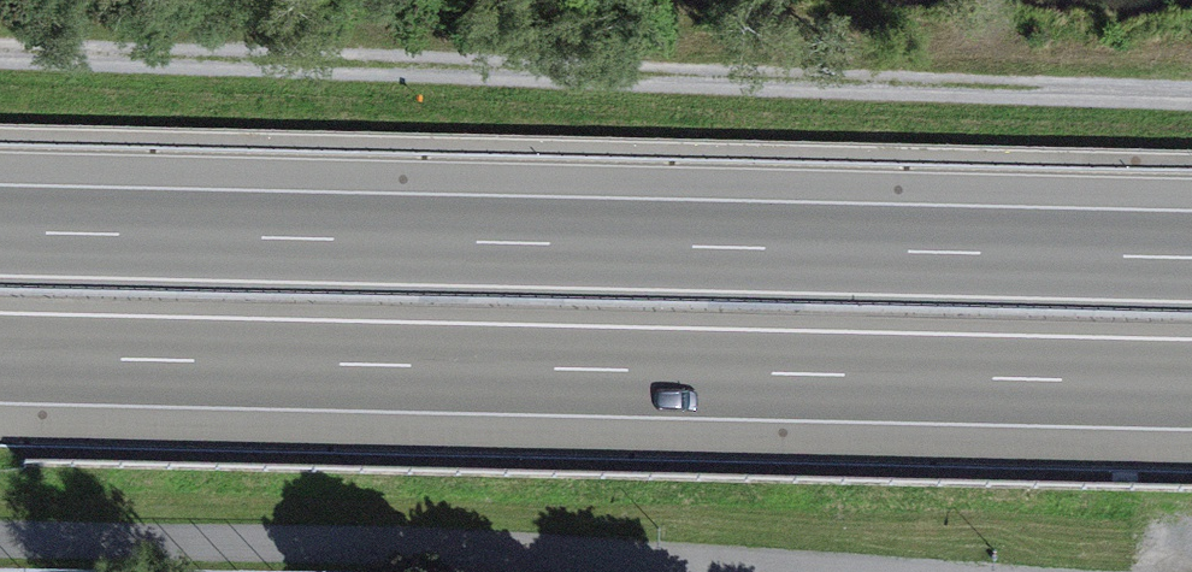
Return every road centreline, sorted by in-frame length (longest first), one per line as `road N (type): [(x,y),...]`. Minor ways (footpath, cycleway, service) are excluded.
road 1 (track): [(0,47),(1191,90)]
road 2 (motorway): [(1191,249),(0,222)]
road 3 (motorway): [(0,353),(1191,380)]
road 4 (residential): [(814,571),(427,546)]

